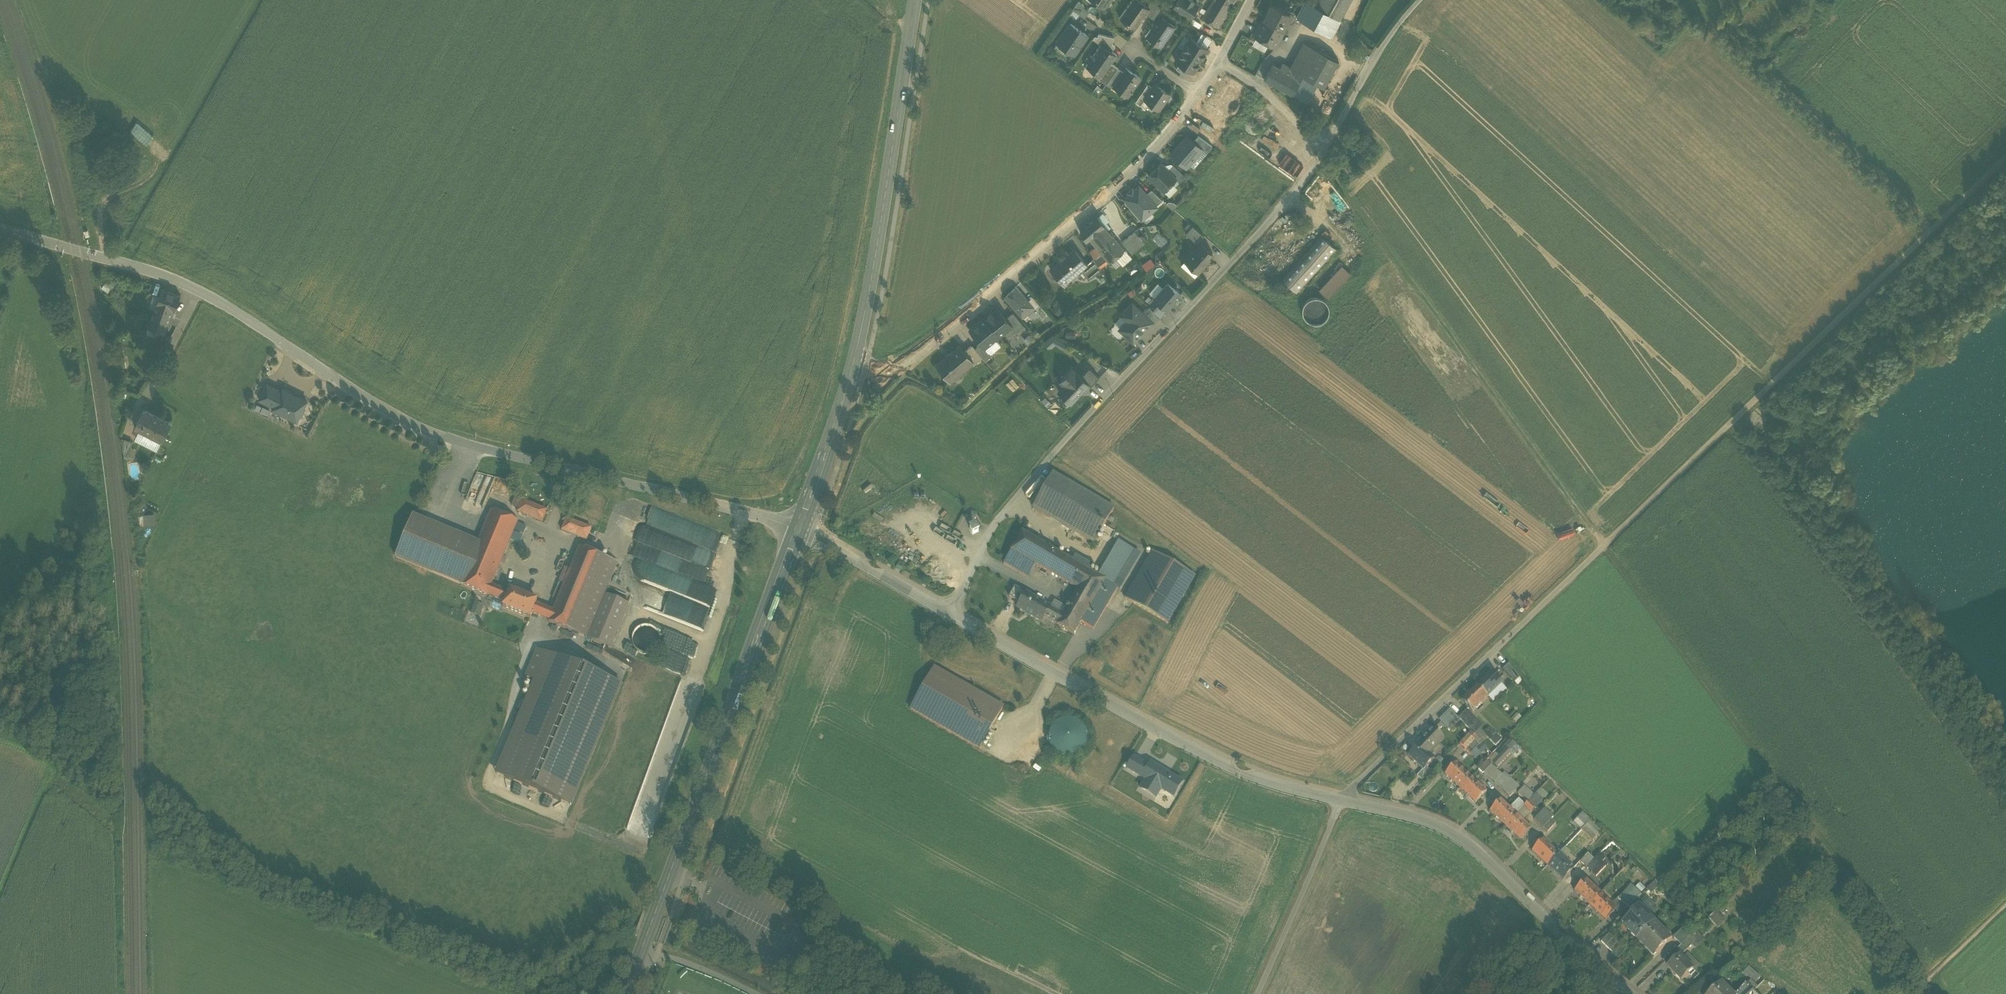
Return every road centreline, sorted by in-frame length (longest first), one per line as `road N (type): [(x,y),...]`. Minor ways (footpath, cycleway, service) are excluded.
road 1 (track): [(1931,993),(1320,157)]
road 2 (unclassified): [(2005,157),(1341,802)]
road 3 (unclassified): [(798,530),(431,432),(200,291),(0,229)]
road 4 (residential): [(1418,0),(1288,200),(1000,517),(951,616)]
road 5 (primary): [(641,952),(798,530)]
road 6 (residential): [(1197,94),(1104,196),(919,352),(882,368),(853,364)]
road 7 (unclassified): [(1341,802),(1221,763),(951,616)]
road 8 (primary): [(853,364),(915,0)]
road 9 (residential): [(1628,993),(1466,843),(1414,818),(1341,802)]
road 10 (track): [(1931,230),(1714,29)]
road 11 (track): [(1341,802),(1257,993)]
road 12 (unclassified): [(951,616),(798,530)]
road 13 (primary): [(798,530),(853,364)]
road 14 (track): [(44,240),(67,279),(84,393)]
road 15 (track): [(1324,150),(1255,83),(1218,62)]
road 16 (track): [(1914,993),(2005,906)]
road 17 (track): [(109,258),(104,204),(157,160)]
road 18 (unclassified): [(755,993),(695,965),(641,952)]

